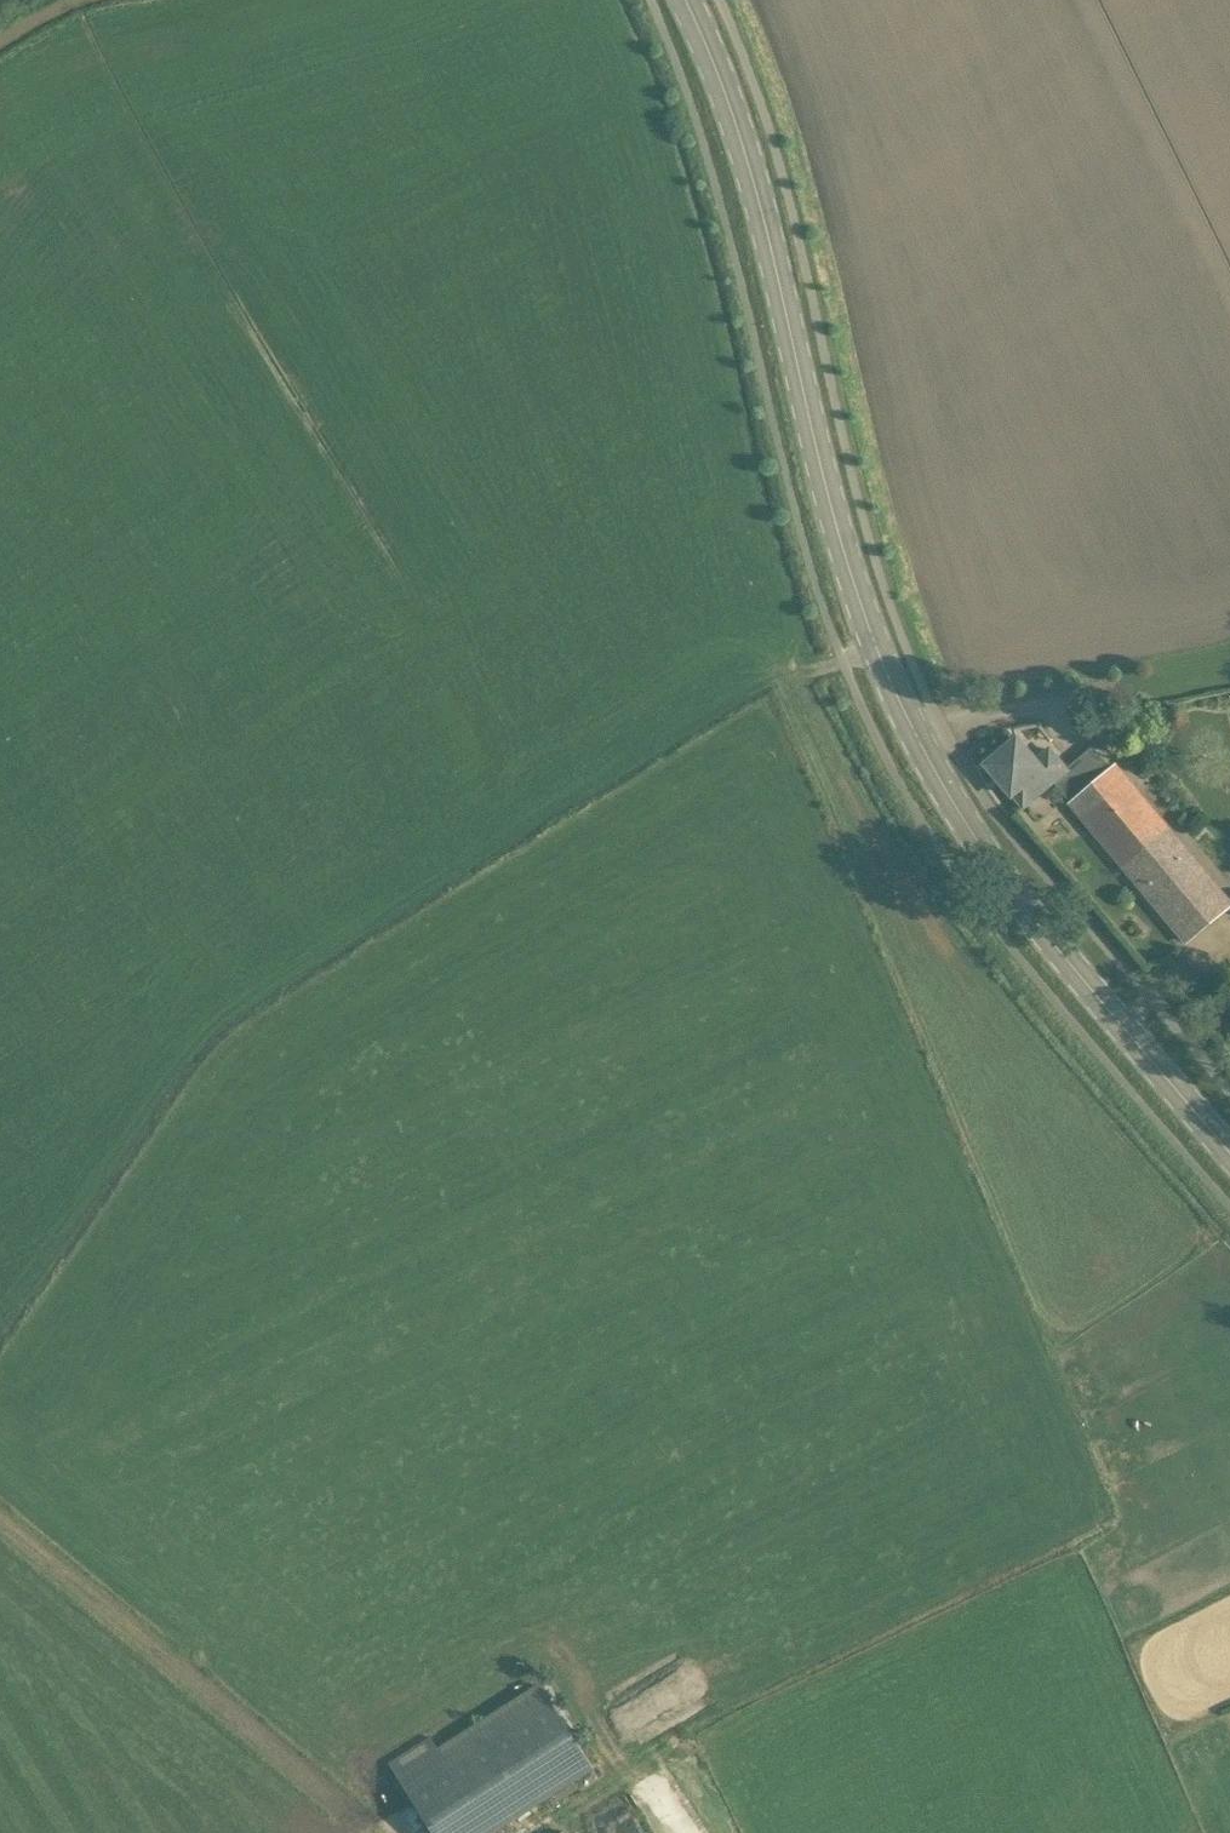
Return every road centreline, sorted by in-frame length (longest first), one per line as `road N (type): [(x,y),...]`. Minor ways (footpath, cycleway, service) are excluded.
road 1 (tertiary): [(1229,1147),(990,855),(939,783),(887,686),(837,541),(744,154),(685,0)]

